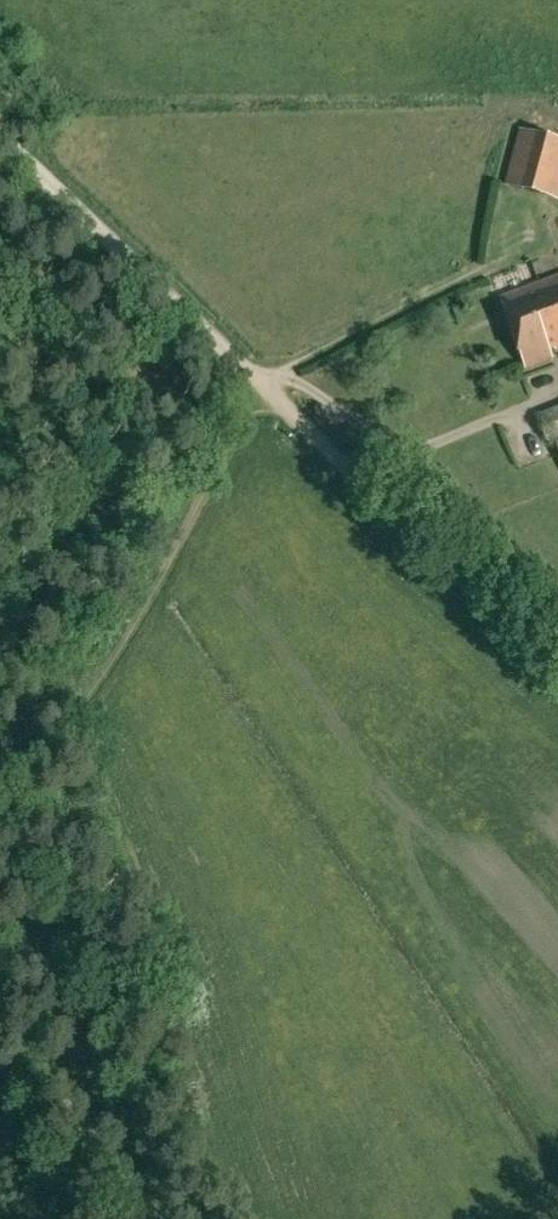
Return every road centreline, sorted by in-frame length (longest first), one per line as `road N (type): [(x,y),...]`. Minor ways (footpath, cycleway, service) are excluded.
road 1 (track): [(557,677),(253,381)]
road 2 (tertiary): [(138,1218),(0,844)]
road 3 (track): [(253,381),(0,141)]

